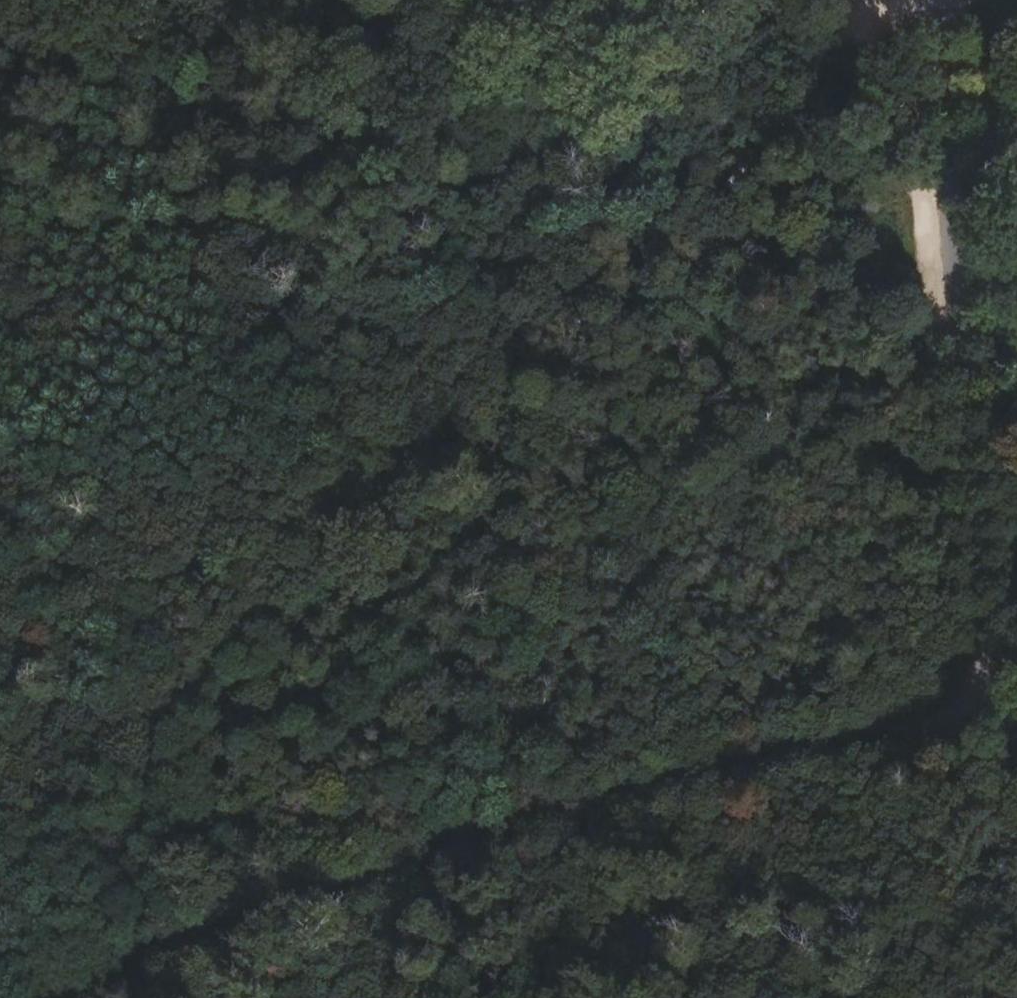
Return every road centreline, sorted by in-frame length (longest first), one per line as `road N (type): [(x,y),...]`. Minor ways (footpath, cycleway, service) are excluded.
road 1 (unclassified): [(986,716),(755,760),(564,815),(267,909),(183,943),(85,997)]
road 2 (unclassified): [(940,0),(986,716)]

